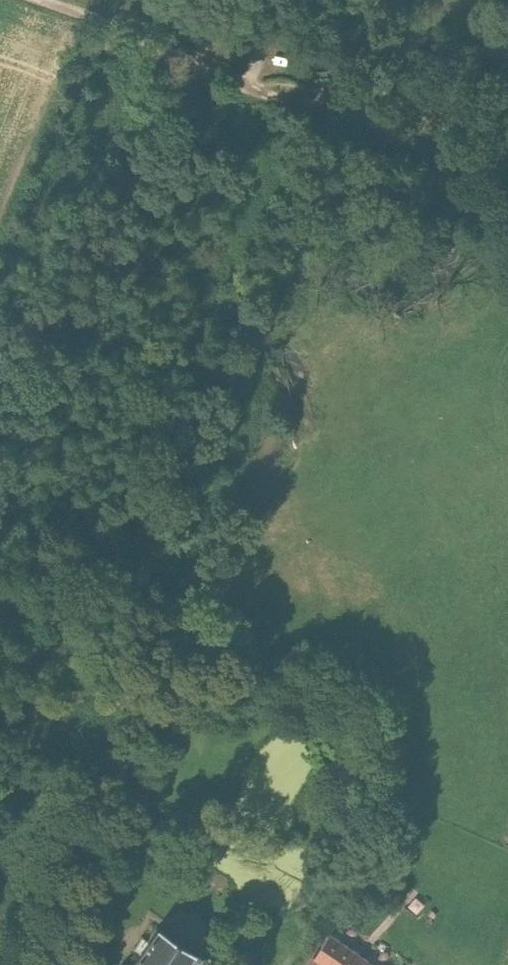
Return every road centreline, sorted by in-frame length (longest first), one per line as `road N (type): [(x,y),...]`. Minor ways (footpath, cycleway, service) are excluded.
road 1 (track): [(507,263),(444,163),(337,100),(300,103),(251,87)]
road 2 (track): [(251,87),(46,0)]

